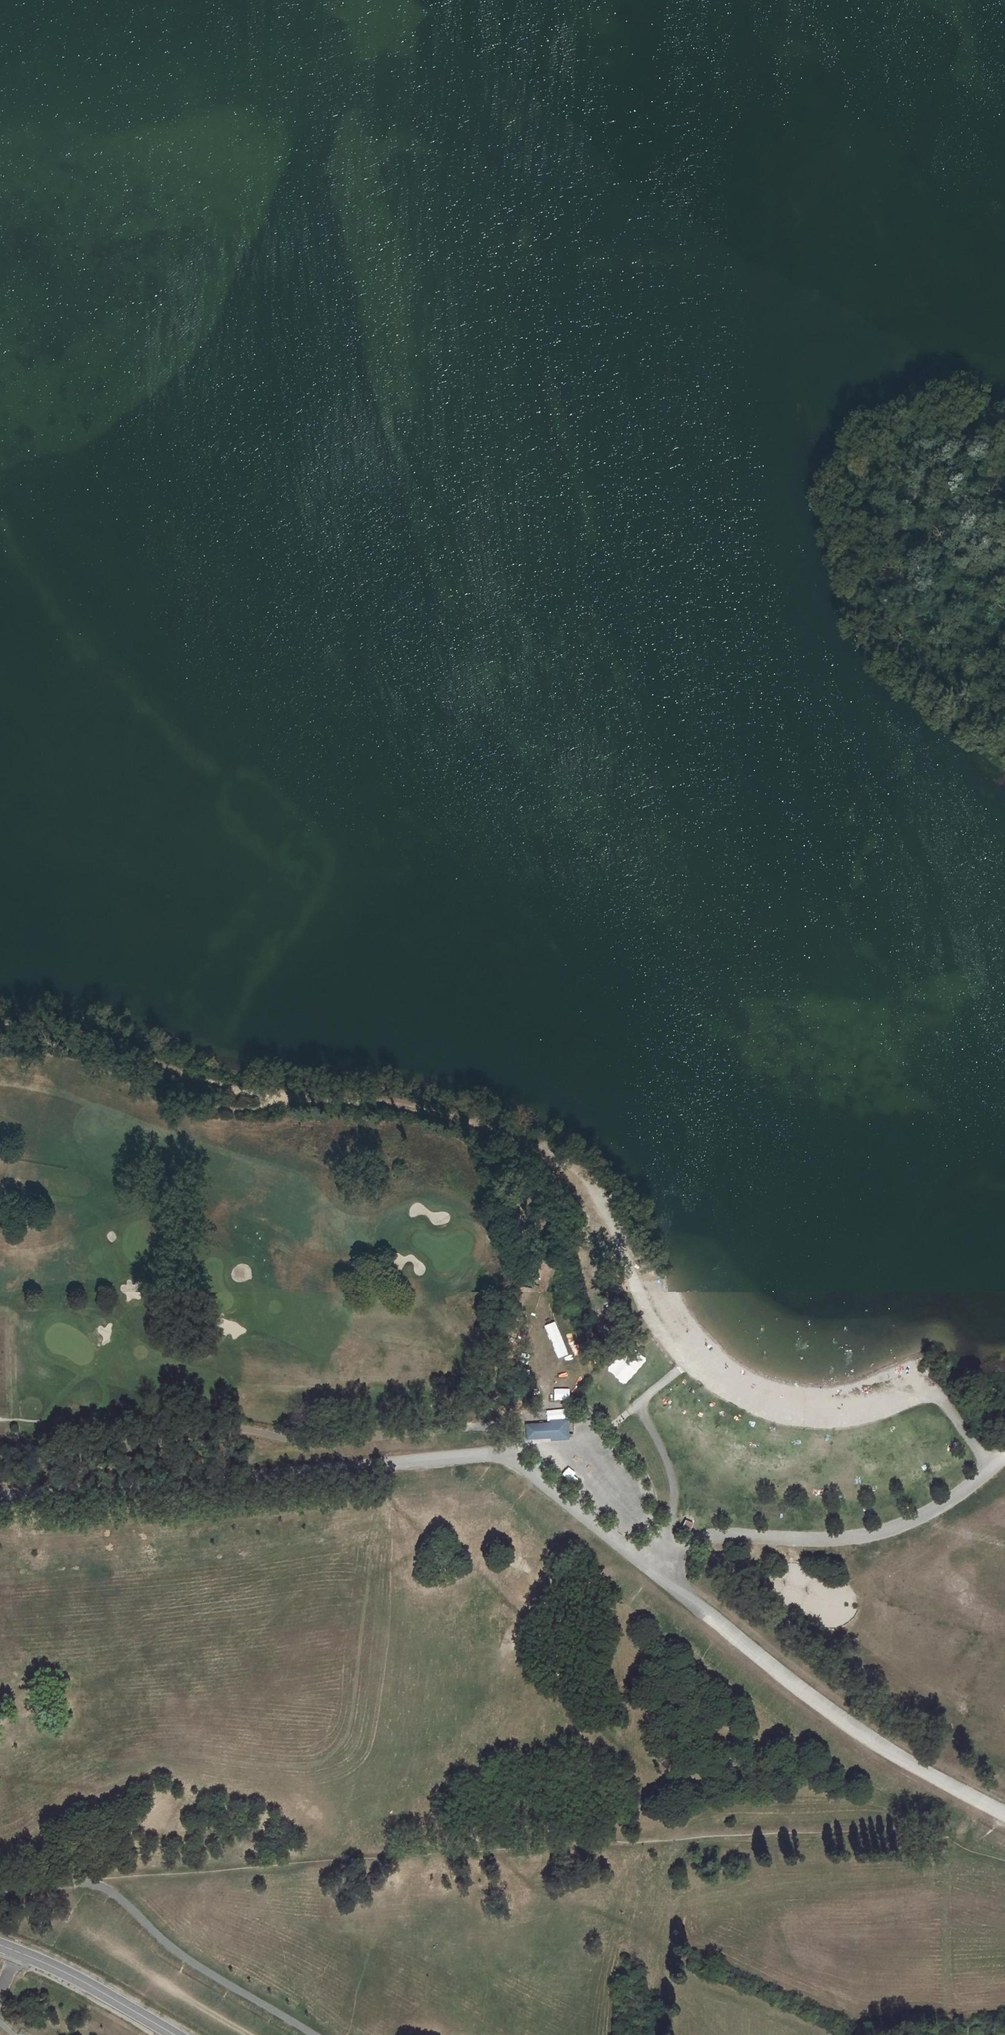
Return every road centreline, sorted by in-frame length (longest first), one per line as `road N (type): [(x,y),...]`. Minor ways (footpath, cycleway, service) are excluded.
road 1 (unclassified): [(507,1453),(0,1494)]
road 2 (unclassified): [(173,2034),(17,1952)]

